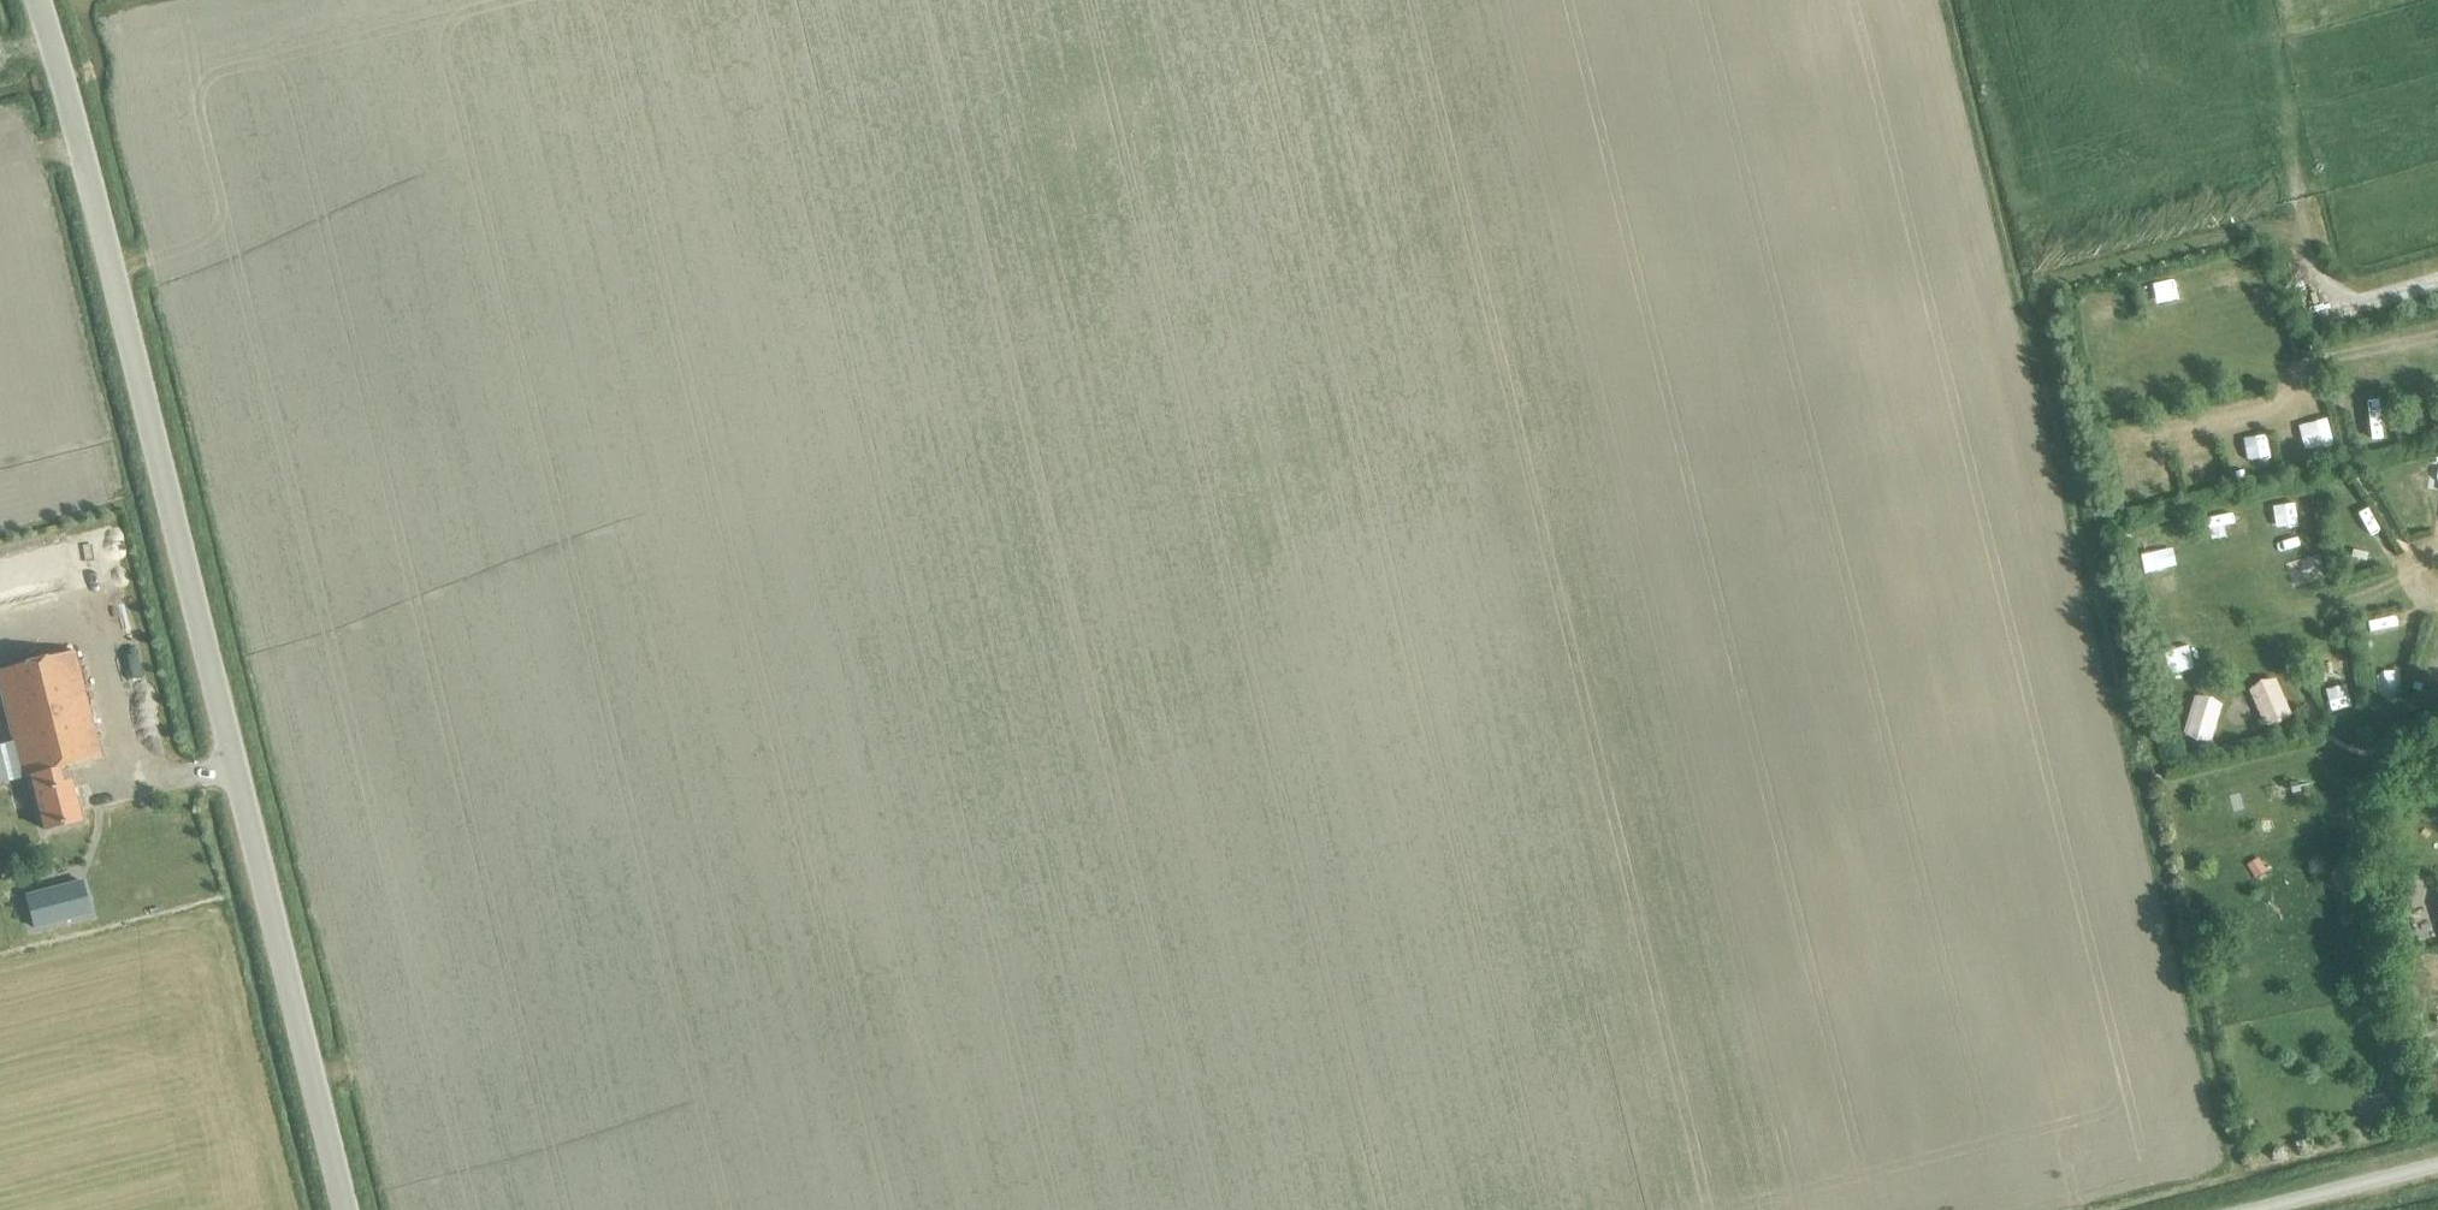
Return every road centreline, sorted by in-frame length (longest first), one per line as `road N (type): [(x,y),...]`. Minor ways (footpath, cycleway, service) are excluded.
road 1 (unclassified): [(344,1209),(39,0)]
road 2 (unclassified): [(2251,1209),(2437,1162)]

